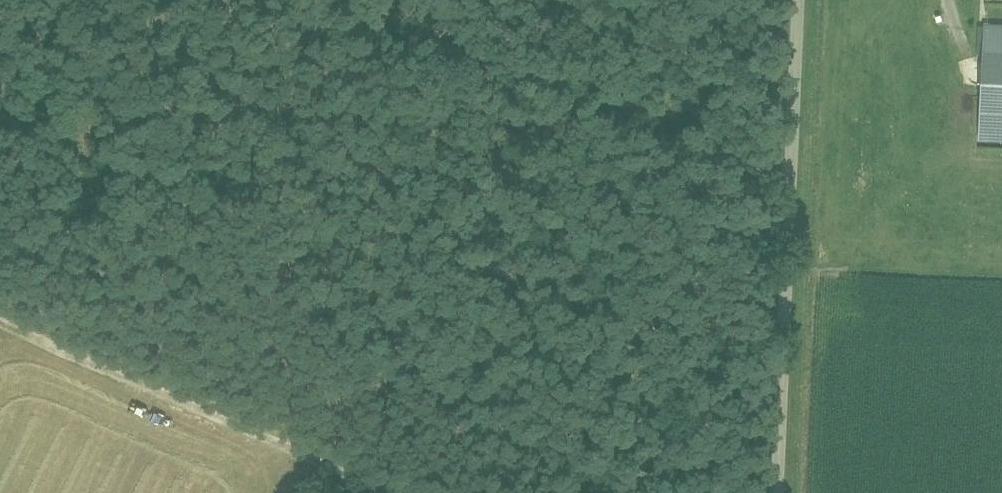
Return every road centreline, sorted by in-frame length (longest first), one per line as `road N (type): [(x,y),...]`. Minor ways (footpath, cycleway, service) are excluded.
road 1 (unclassified): [(774,492),(797,0)]
road 2 (track): [(396,492),(0,309)]

